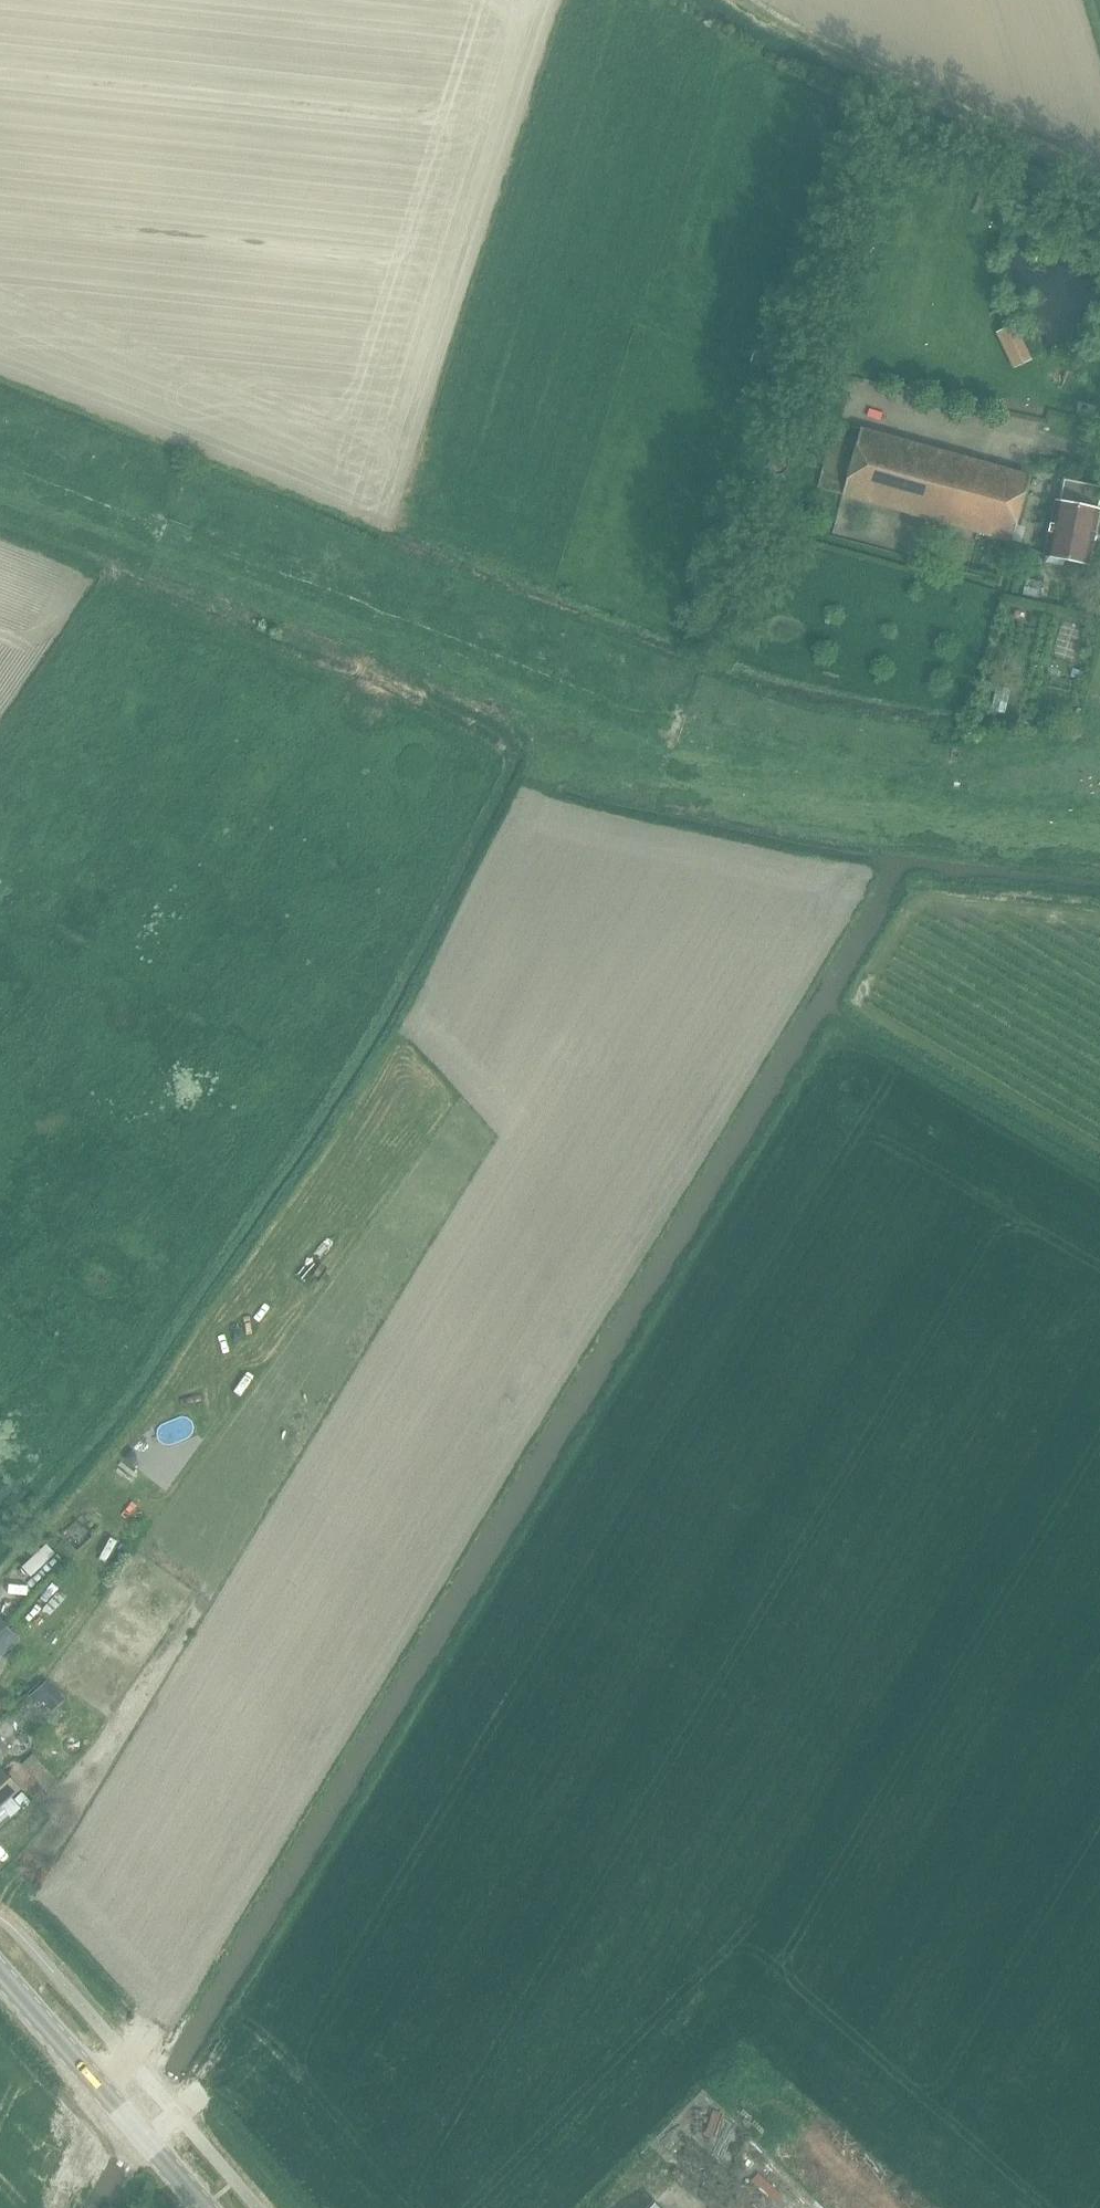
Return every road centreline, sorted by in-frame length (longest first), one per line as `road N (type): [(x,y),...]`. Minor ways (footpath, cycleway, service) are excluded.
road 1 (secondary): [(208,2207),(0,1970)]

